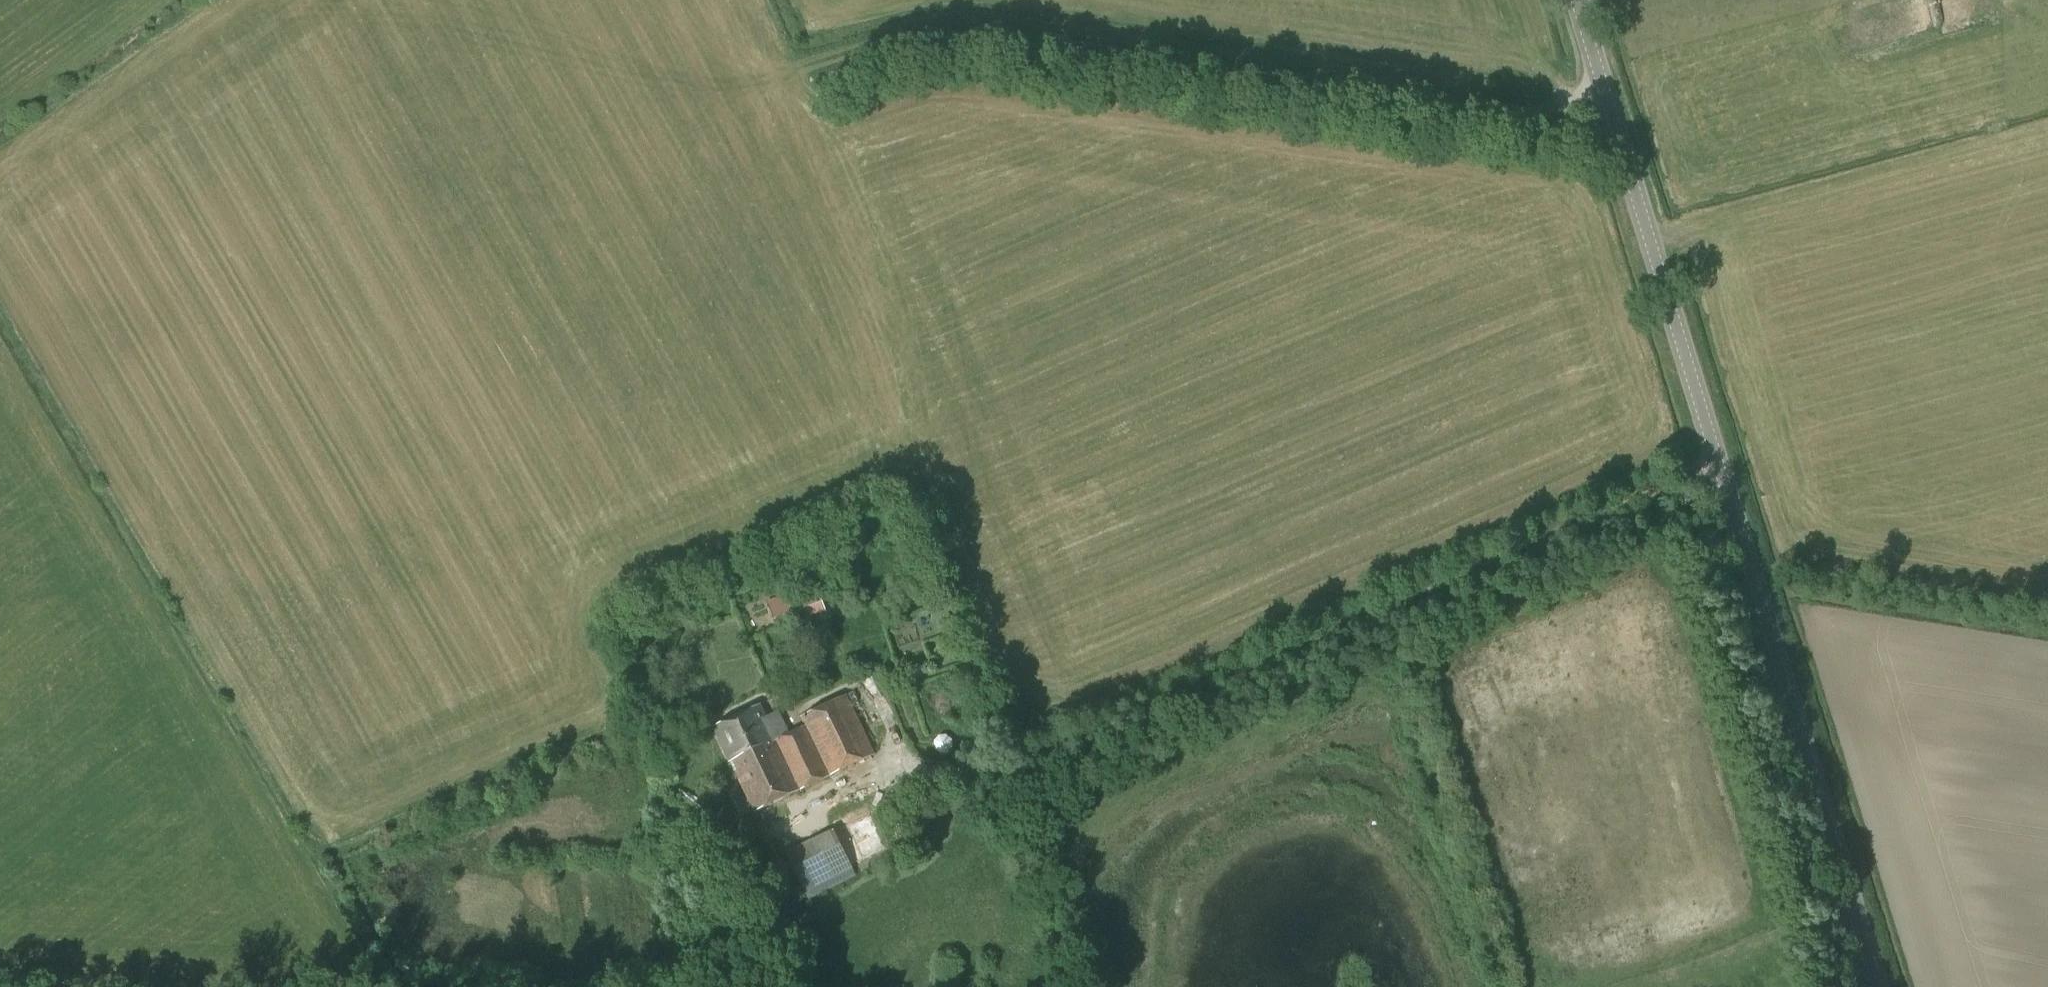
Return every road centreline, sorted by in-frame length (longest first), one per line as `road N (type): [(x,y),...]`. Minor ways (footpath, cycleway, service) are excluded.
road 1 (tertiary): [(1877,986),(1578,0)]

